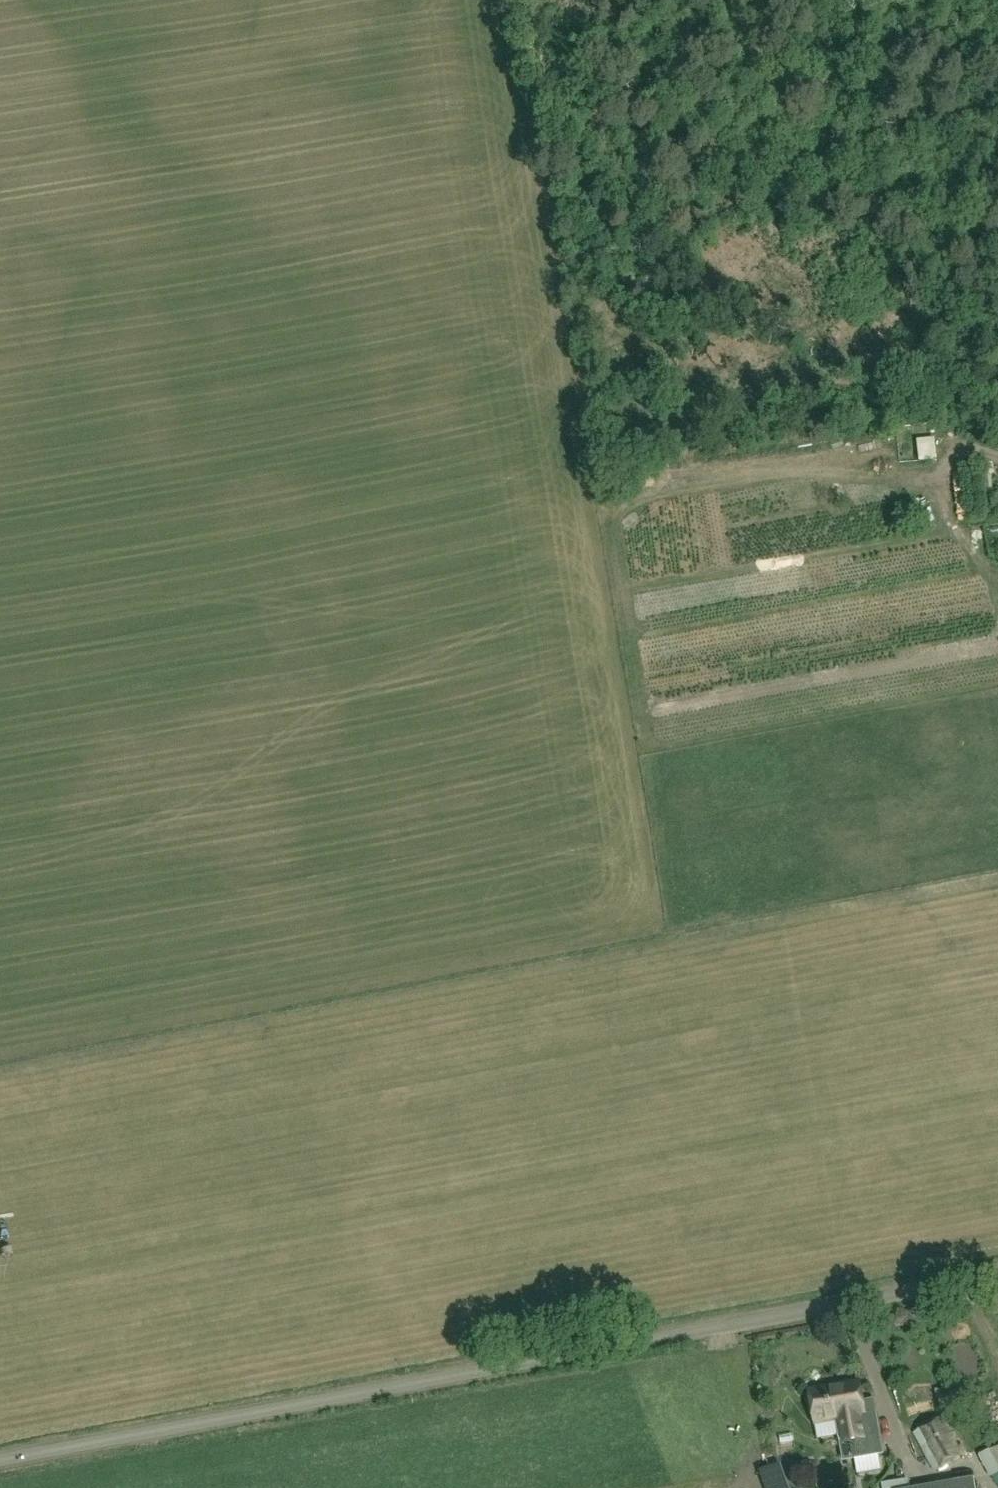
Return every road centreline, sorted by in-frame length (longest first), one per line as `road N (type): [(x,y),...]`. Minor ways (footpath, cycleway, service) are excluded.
road 1 (unclassified): [(997,1273),(0,1460)]

